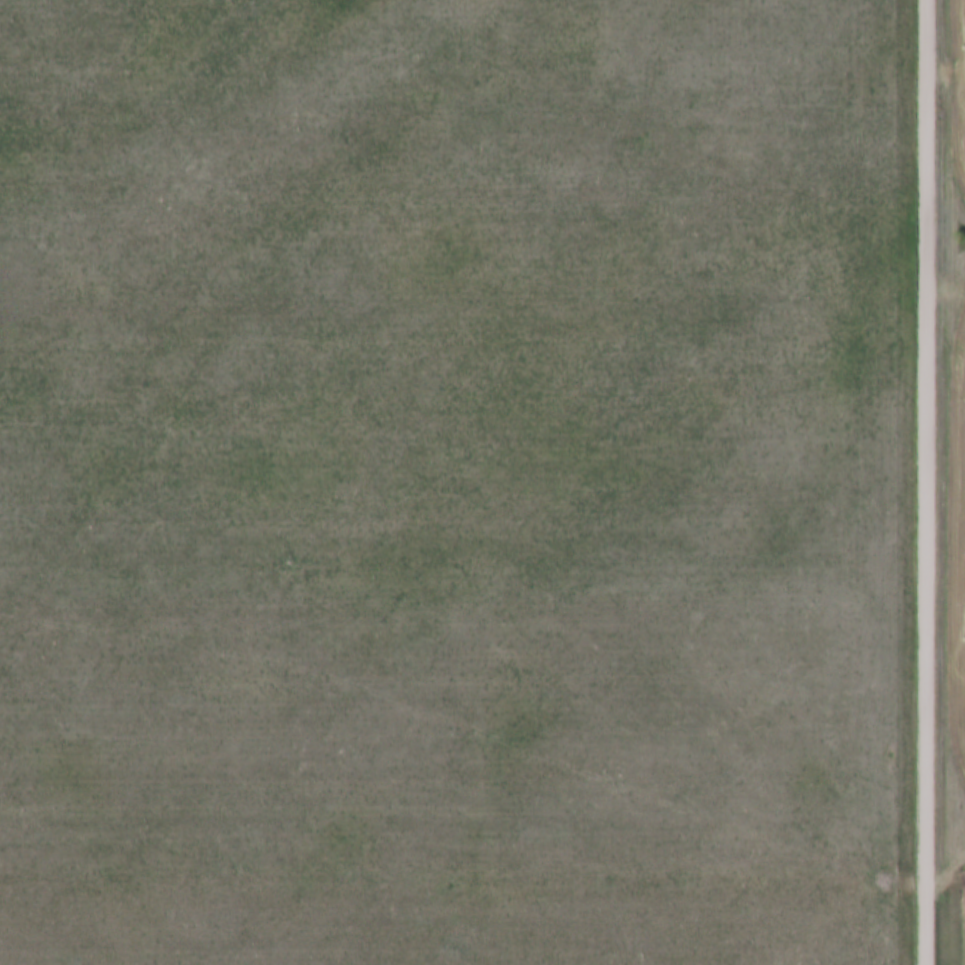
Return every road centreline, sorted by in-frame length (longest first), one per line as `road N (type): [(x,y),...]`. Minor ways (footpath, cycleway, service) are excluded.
road 1 (residential): [(929,964),(929,0)]

